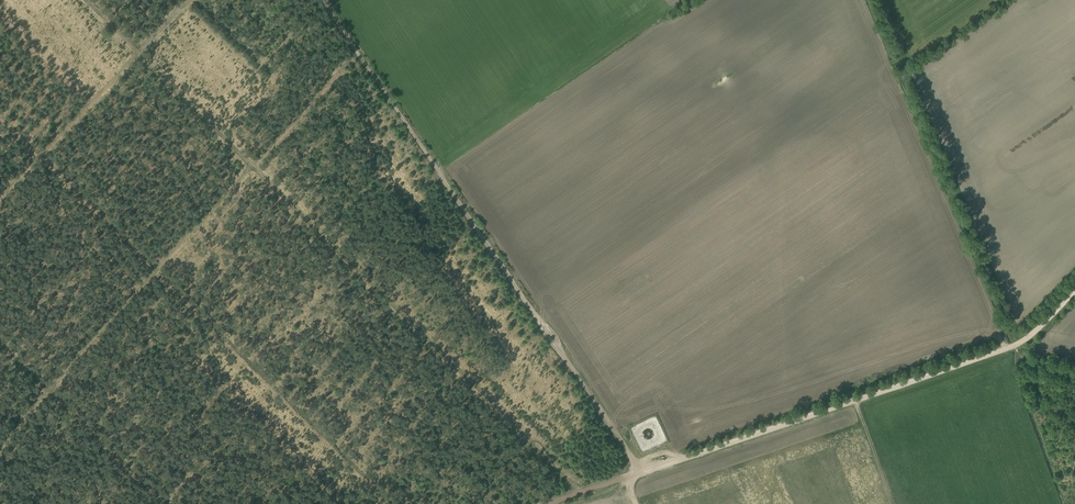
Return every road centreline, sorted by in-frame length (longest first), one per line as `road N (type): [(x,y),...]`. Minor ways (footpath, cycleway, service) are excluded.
road 1 (track): [(323,0),(642,472)]
road 2 (track): [(355,49),(47,386),(0,449)]
road 3 (track): [(642,472),(1012,347)]
road 4 (track): [(0,197),(190,0)]

